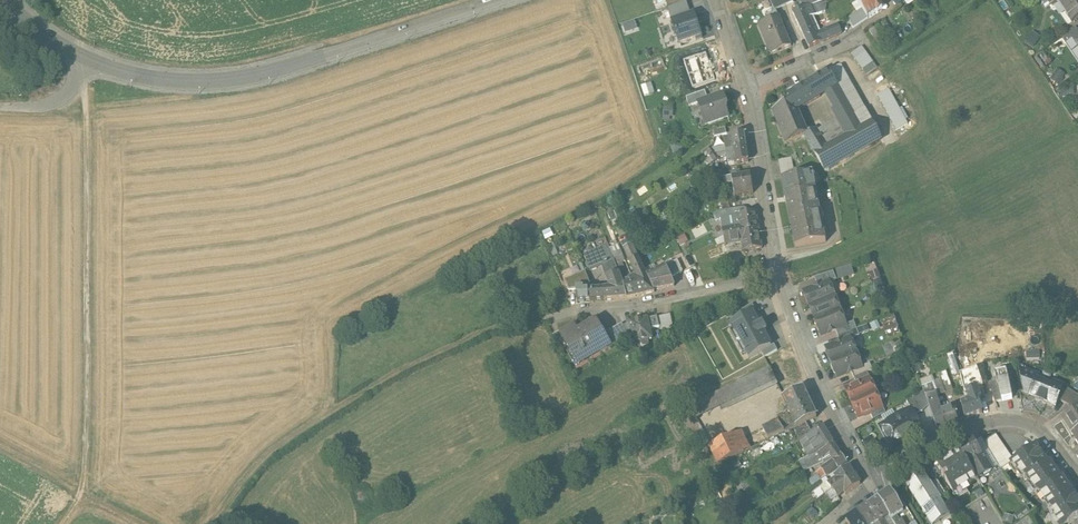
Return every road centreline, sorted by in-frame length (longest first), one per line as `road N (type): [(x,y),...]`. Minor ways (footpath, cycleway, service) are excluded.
road 1 (residential): [(17,0),(90,54),(193,82),(279,70),(497,0)]
road 2 (track): [(61,523),(83,493),(86,471),(90,107),(80,80)]
road 3 (track): [(216,523),(281,447),(389,377),(474,336),(551,314)]
road 4 (residential): [(877,483),(944,439),(997,420),(1042,431),(1077,478)]
road 5 (residential): [(780,274),(551,314)]
road 6 (residential): [(780,274),(824,394),(877,483)]
road 7 (residential): [(745,82),(780,274)]
road 8 (track): [(0,449),(147,523)]
road 9 (residential): [(745,82),(861,35)]

